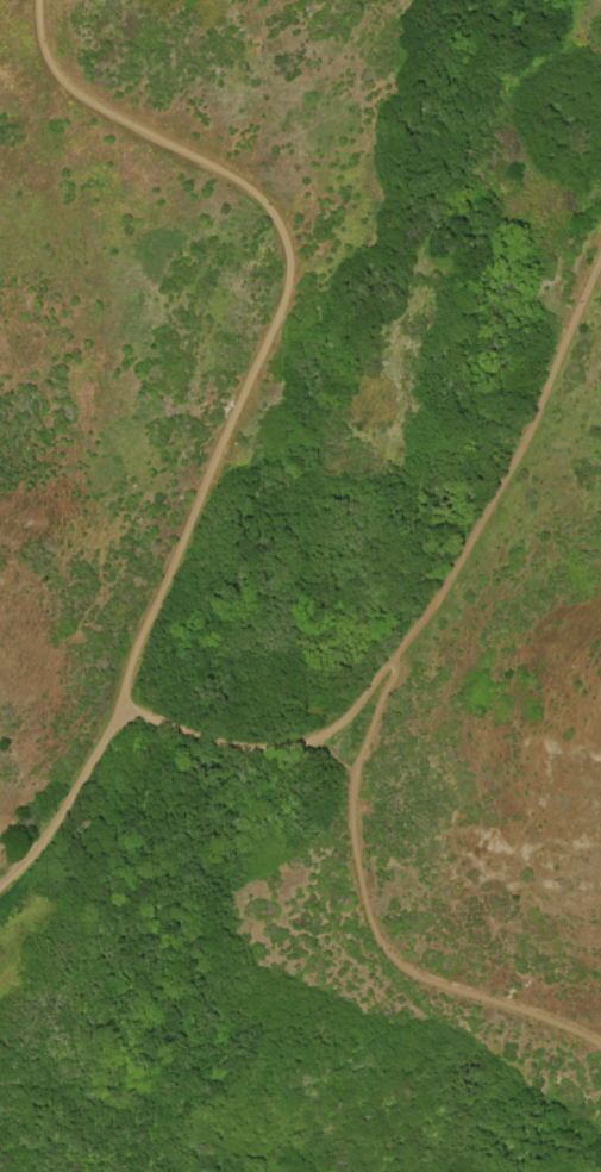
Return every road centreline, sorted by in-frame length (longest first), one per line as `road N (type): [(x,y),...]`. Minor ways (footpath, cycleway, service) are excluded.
road 1 (track): [(34,0),(35,44),(62,82),(142,137),(249,191),(283,235),(292,285),(270,353),(207,480),(121,711)]
road 2 (track): [(600,256),(512,473),(394,659)]
road 3 (track): [(350,821),(369,925),(409,974),(556,1022),(600,1046)]
road 4 (track): [(121,711),(35,854),(0,885)]
road 5 (track): [(317,738),(248,744),(121,711)]
road 6 (track): [(394,659),(355,771),(350,821)]

